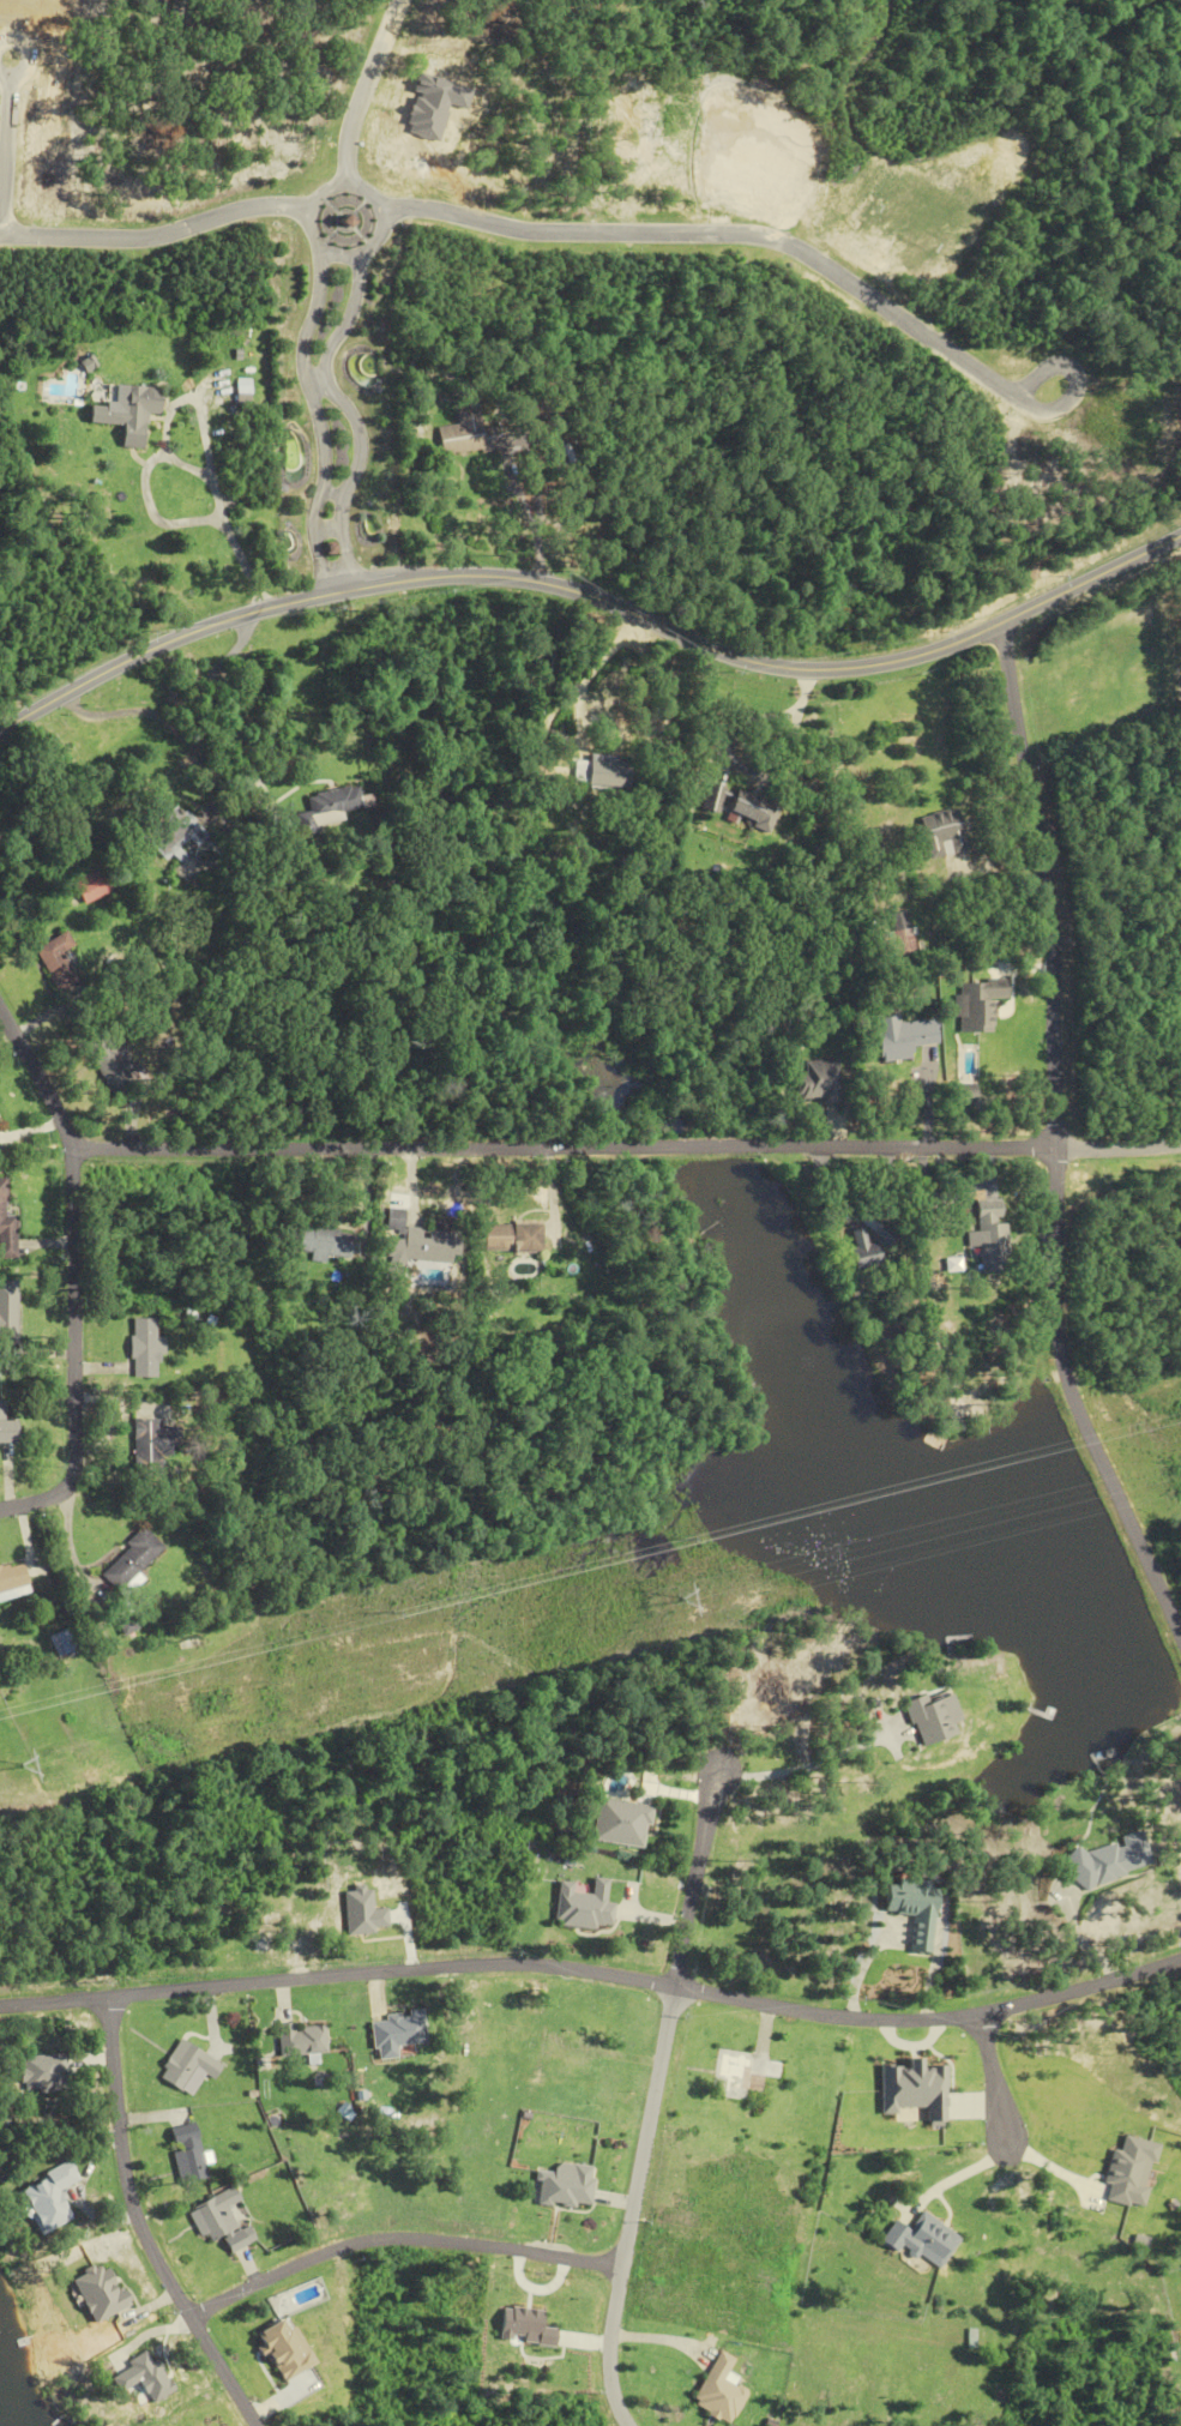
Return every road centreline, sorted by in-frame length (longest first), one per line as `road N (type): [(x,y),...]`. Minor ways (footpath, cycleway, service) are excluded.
road 1 (tertiary): [(1180,535),(1000,626),(896,663),(797,669),(693,643),(613,603),(540,580),(450,577),(364,588),(174,640),(0,737)]
road 2 (residential): [(1180,1963),(978,2018),(830,2018),(677,1986),(523,1966),(0,2010)]
road 3 (residential): [(79,1150),(1058,1149)]
road 4 (residential): [(384,221),(409,211),(514,230),(771,237),(808,257),(1020,399),(1038,410),(1060,410),(1078,393),(1072,373),(1055,367),(1020,399)]
road 5 (residential): [(626,2425),(609,2367),(621,2268),(716,1770)]
road 6 (residential): [(0,1509),(50,1499),(71,1483),(79,1463),(79,1150),(0,1000)]
road 7 (residential): [(1058,1149),(1047,860),(1000,626)]
road 8 (residential): [(1058,1149),(1056,1304),(1066,1381),(1180,1642)]
road 9 (residential): [(108,2001),(120,2147),(143,2231),(253,2425)]
road 10 (residential): [(192,2317),(331,2255),(422,2239),(621,2268)]
road 11 (residential): [(354,591),(341,520),(361,462),(360,435),(326,369),(354,315),(364,257)]
road 12 (residential): [(326,255),(307,354),(325,433),(326,493),(318,516),(327,596)]
road 13 (residential): [(0,237),(139,245),(288,210),(312,215)]
road 14 (residential): [(379,245),(384,221),(373,198),(350,188),(318,203),(311,225),(326,255),(360,259),(379,245)]
road 15 (residential): [(401,0),(358,112),(350,188)]
road 16 (residential): [(8,58),(5,237)]
road 17 (residential): [(978,2018),(1012,2147)]
road 18 (residential): [(1058,1149),(1180,1144)]

